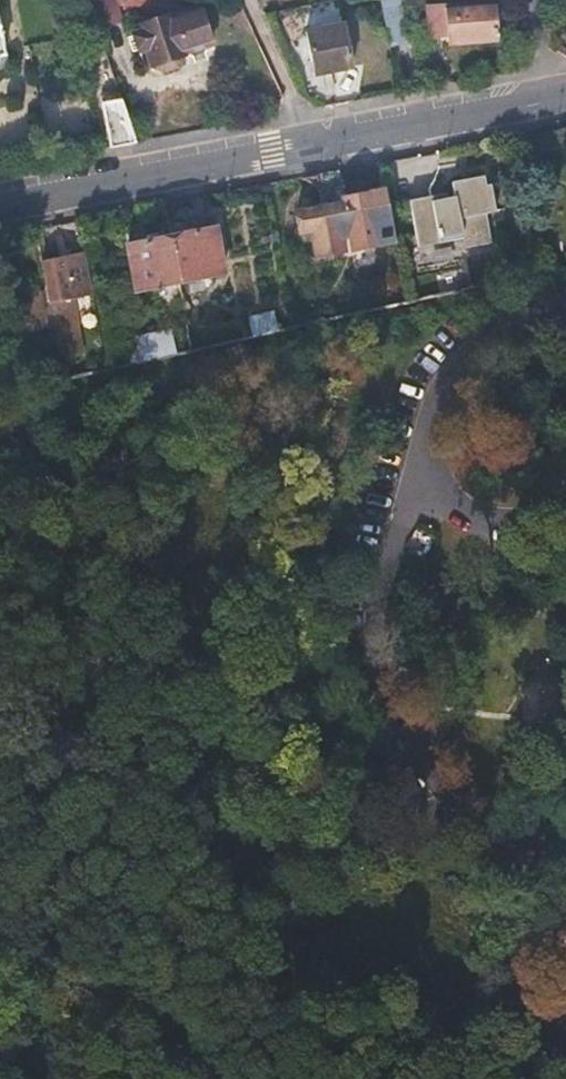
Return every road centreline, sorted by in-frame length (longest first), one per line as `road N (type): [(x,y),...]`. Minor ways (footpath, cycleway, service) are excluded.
road 1 (residential): [(0,202),(565,94)]
road 2 (track): [(241,0),(303,144)]

